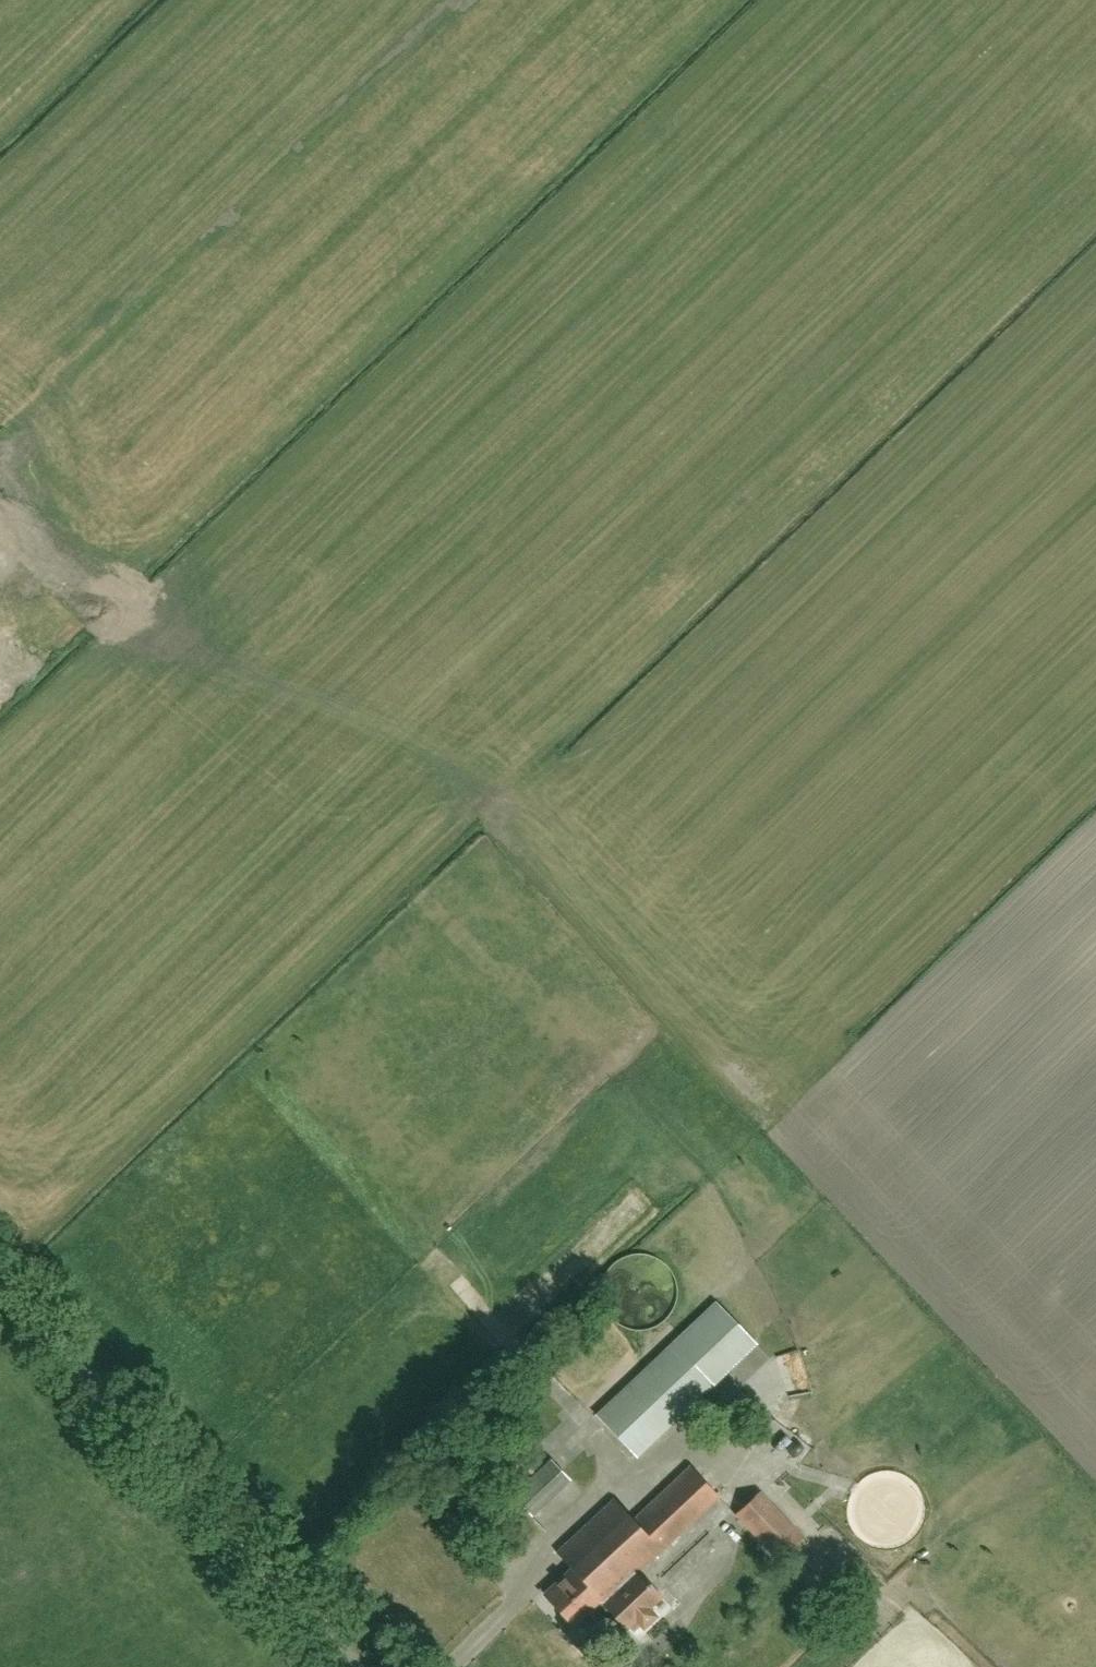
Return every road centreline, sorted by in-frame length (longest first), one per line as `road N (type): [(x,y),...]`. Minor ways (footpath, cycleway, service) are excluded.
road 1 (unclassified): [(355,1666),(0,1285)]

